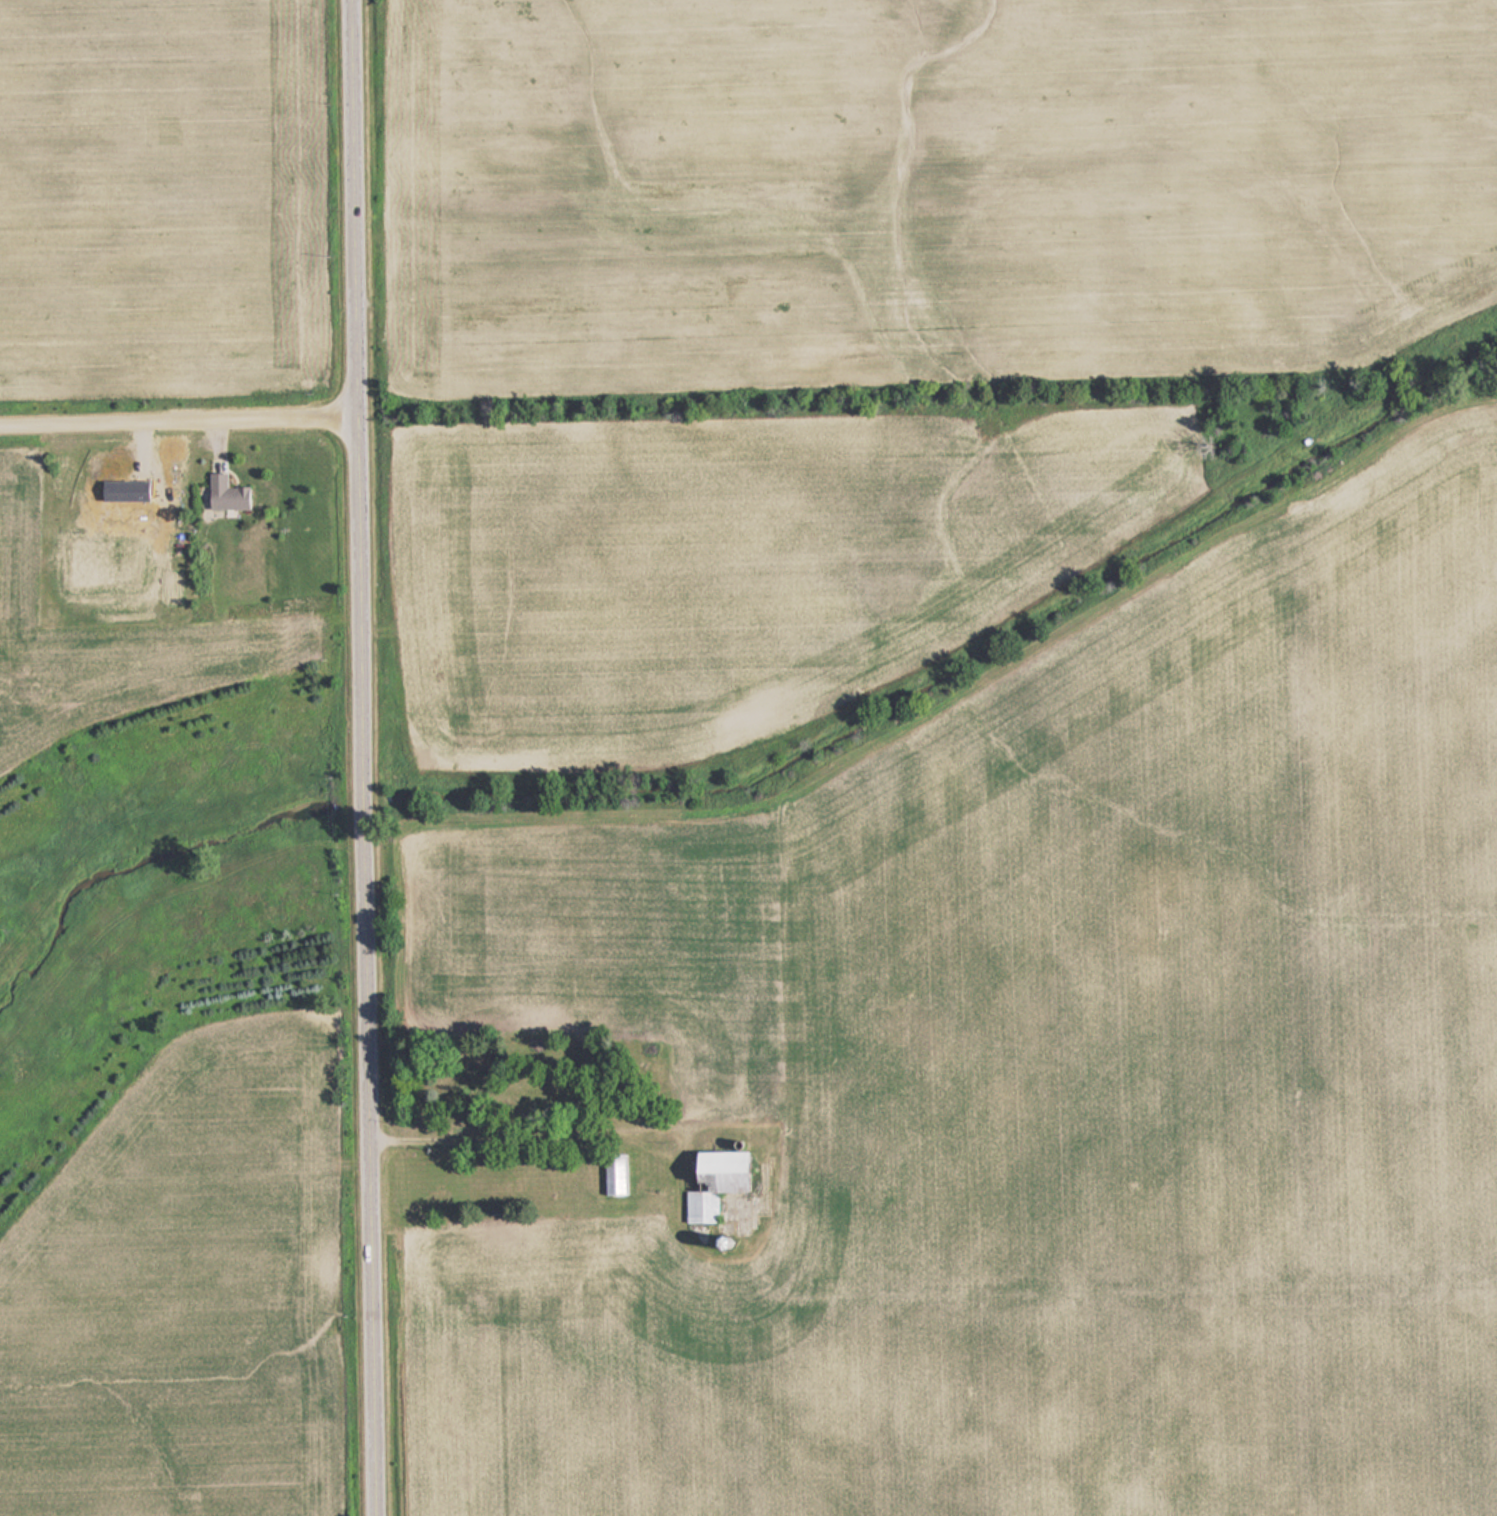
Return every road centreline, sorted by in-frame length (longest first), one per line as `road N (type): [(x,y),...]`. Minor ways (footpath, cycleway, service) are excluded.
road 1 (residential): [(375,1515),(354,0)]
road 2 (residential): [(0,414),(358,406)]

